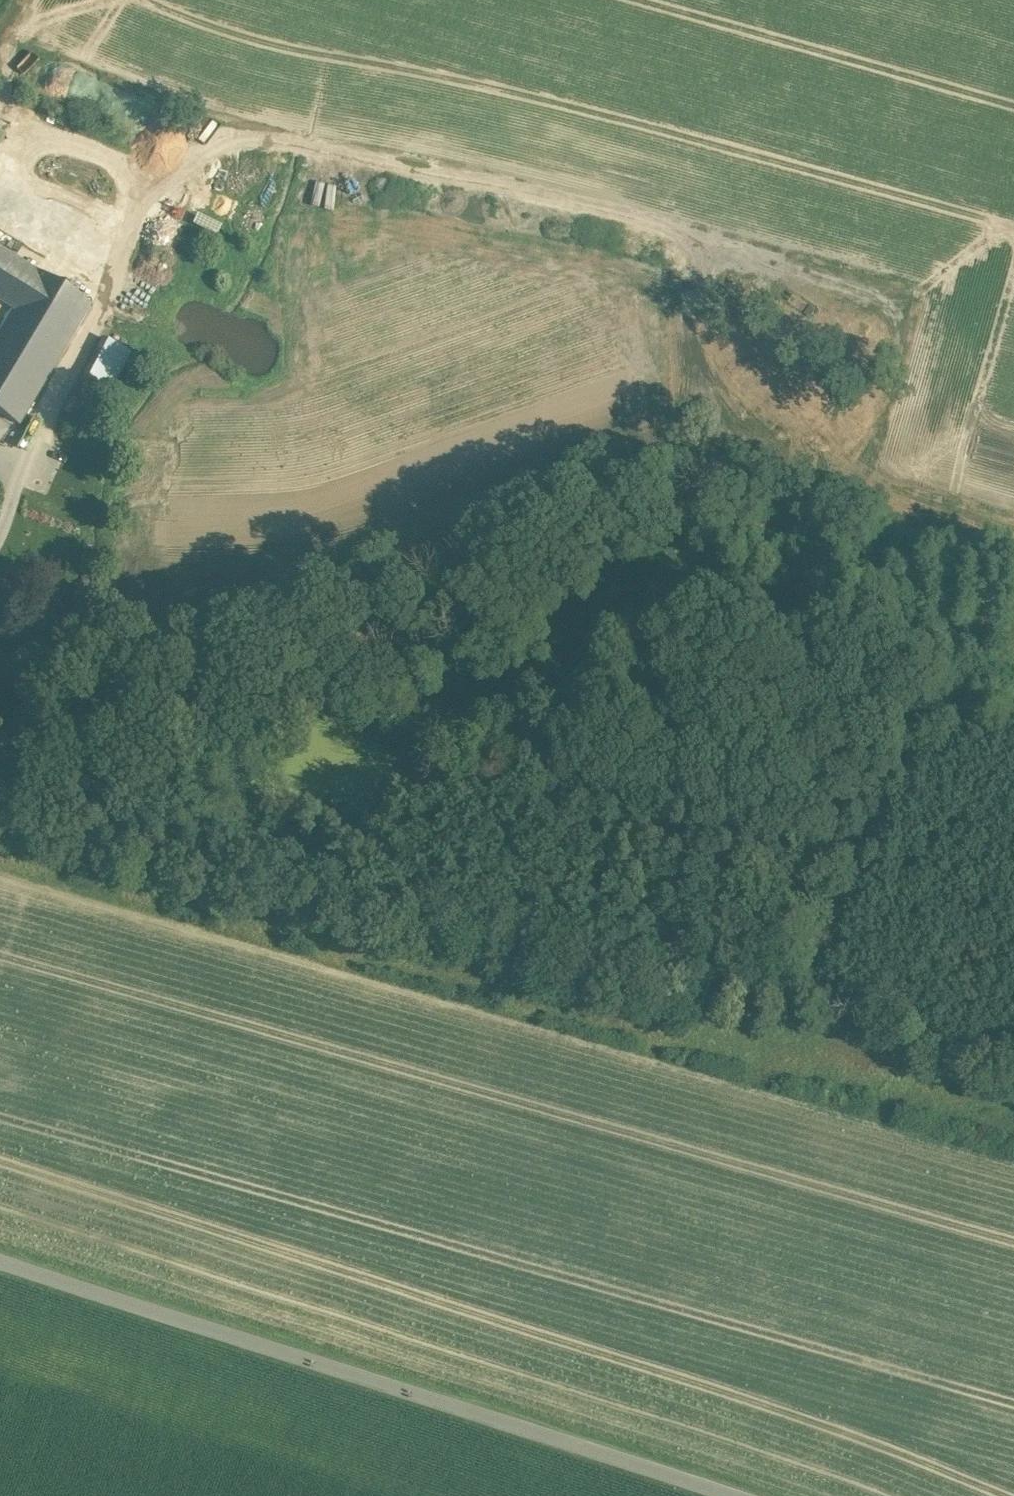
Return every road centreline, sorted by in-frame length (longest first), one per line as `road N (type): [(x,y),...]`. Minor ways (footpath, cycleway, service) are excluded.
road 1 (track): [(1013,887),(375,717),(91,627)]
road 2 (unclassified): [(737,1495),(0,1260)]

